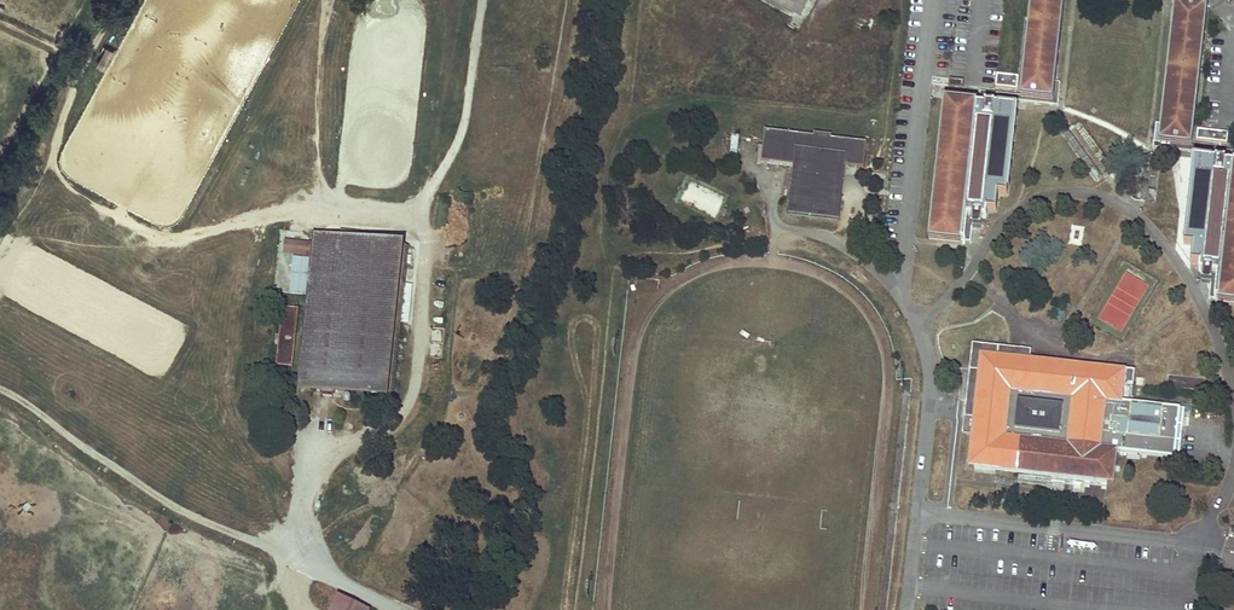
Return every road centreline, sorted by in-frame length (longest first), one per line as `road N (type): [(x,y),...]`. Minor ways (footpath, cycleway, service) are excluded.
road 1 (track): [(0,19),(84,59),(51,165),(99,200),(170,236),(258,212),(328,214)]
road 2 (track): [(0,388),(171,504),(350,585)]
road 3 (track): [(481,0),(466,122),(427,196),(426,235)]

